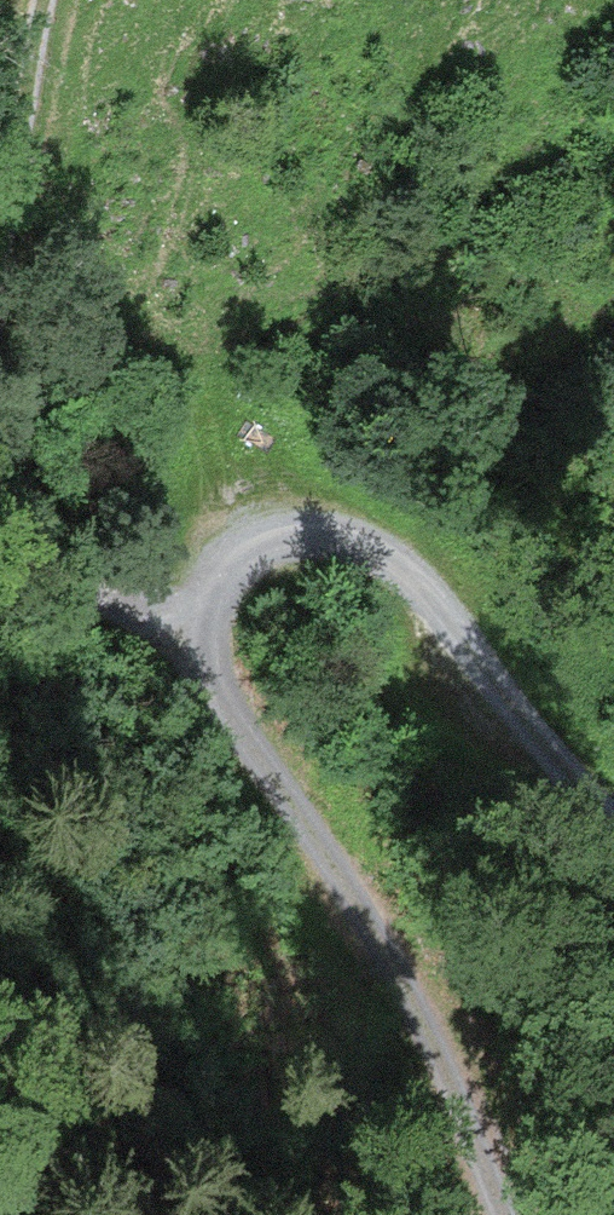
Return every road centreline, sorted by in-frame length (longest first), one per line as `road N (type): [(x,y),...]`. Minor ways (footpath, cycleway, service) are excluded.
road 1 (track): [(613,807),(397,523),(254,465),(186,545),(172,612),(346,889),(493,1214)]
road 2 (track): [(59,0),(0,286)]
road 3 (track): [(0,453),(63,555),(172,612)]

